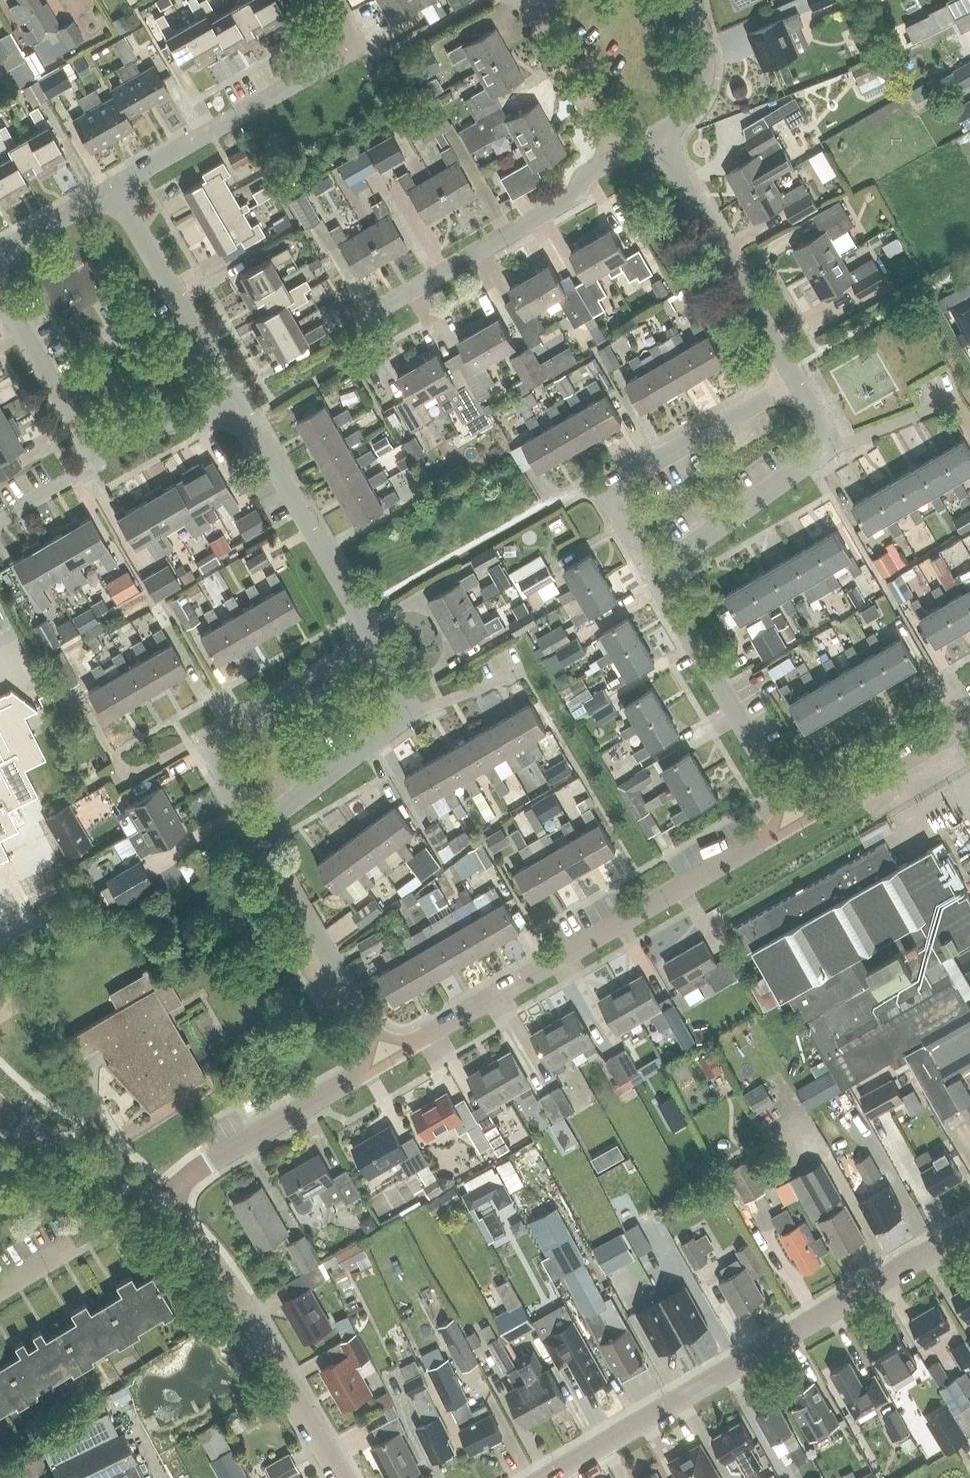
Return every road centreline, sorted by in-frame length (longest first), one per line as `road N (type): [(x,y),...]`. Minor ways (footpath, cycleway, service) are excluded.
road 1 (tertiary): [(552,1477),(969,1231)]
road 2 (unclassified): [(372,1061),(786,819)]
road 3 (residential): [(339,1477),(157,1197)]
road 4 (unclassified): [(230,831),(184,751),(367,643)]
road 5 (unclassified): [(619,168),(360,321)]
road 6 (unclassified): [(786,819),(652,581)]
road 7 (unclassified): [(372,1061),(230,831)]
road 8 (unclassified): [(367,643),(243,411)]
road 9 (unclassified): [(114,191),(340,58)]
road 10 (unclassified): [(243,411),(114,191)]
road 11 (unclassified): [(157,1197),(372,1061)]
road 12 (unclassified): [(794,374),(673,152)]
road 13 (unclassified): [(794,374),(601,493)]
road 14 (unclassified): [(652,581),(833,446)]
road 15 (unclassified): [(230,831),(413,717)]
road 16 (unclassified): [(786,819),(969,716)]
road 17 (unclassified): [(619,168),(543,40),(540,0)]
road 18 (unclassified): [(0,1290),(157,1197)]
road 19 (residential): [(157,1197),(106,1180),(0,1116)]
road 20 (unclassified): [(80,440),(0,295)]
road 21 (unclassified): [(243,411),(80,440)]
road 22 (unclassified): [(687,0),(712,51),(673,152)]
road 23 (unclassified): [(0,256),(114,191)]
road 24 (unclassified): [(0,520),(85,467),(80,440)]
road 25 (unclassified): [(833,446),(949,400)]

